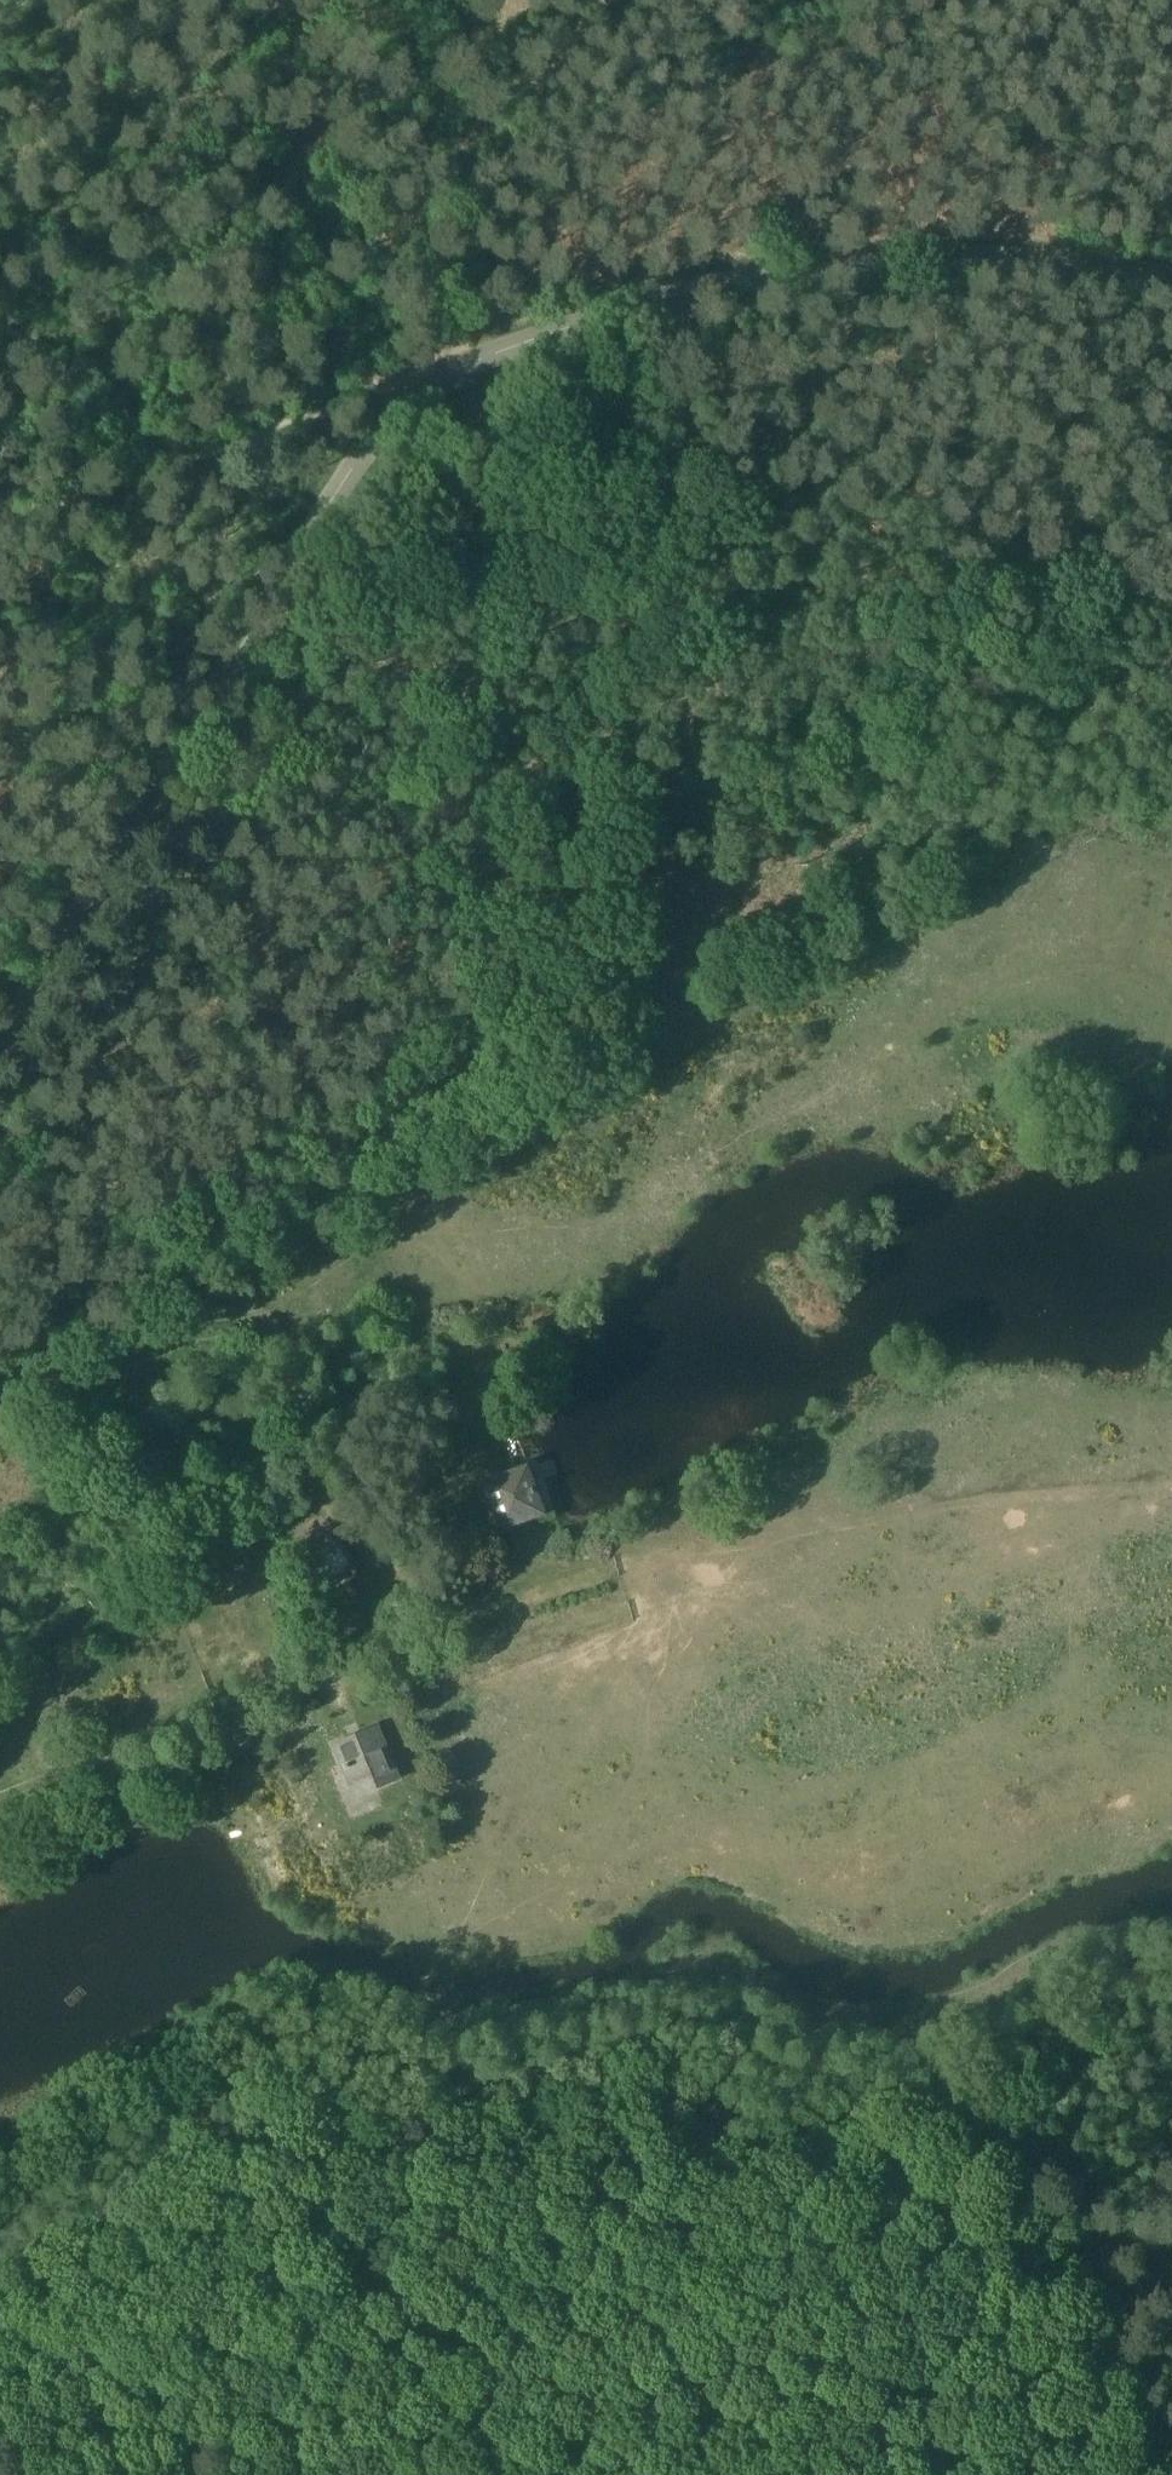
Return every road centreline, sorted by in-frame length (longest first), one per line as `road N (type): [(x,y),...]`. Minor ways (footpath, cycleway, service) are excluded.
road 1 (unclassified): [(0,1050),(350,474),(400,410),(439,381),(686,293),(816,268),(1054,262),(1171,283)]
road 2 (track): [(0,1808),(461,1621),(533,1629),(803,1533),(1023,1499),(1171,1492)]
road 3 (track): [(350,474),(312,458),(243,457),(0,524)]

